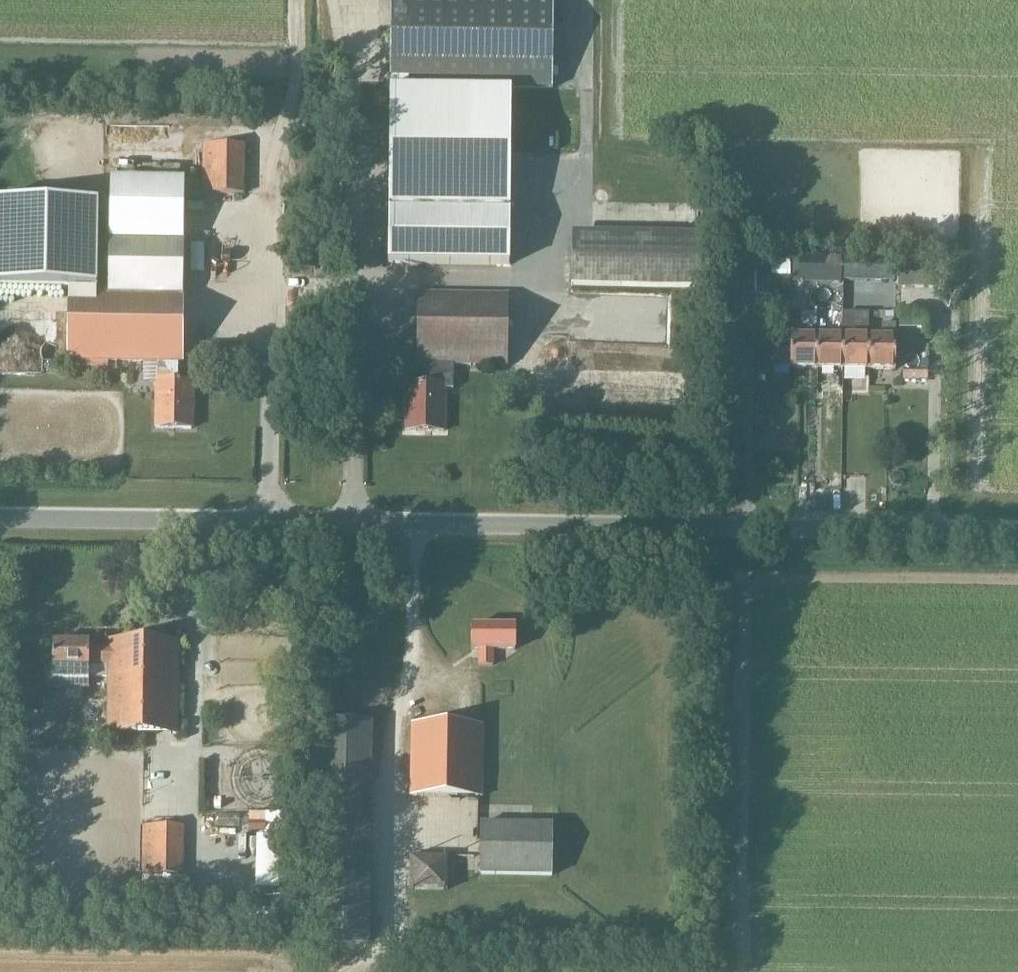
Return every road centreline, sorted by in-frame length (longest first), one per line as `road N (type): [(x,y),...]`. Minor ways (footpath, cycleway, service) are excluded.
road 1 (unclassified): [(0,518),(1017,532)]

